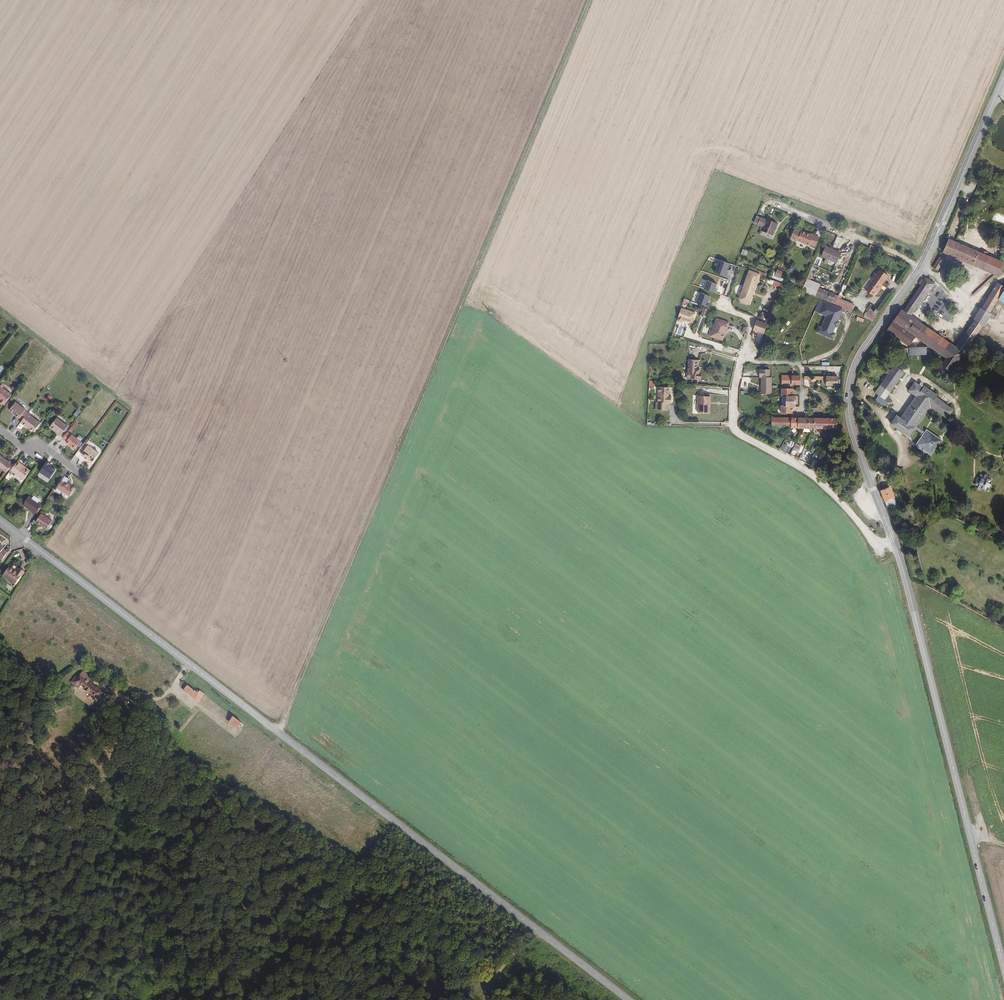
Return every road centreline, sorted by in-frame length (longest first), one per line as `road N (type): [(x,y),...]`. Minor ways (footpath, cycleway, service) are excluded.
road 1 (track): [(234,730),(271,745),(278,740),(588,0)]
road 2 (secondary): [(0,521),(629,999)]
road 3 (secondary): [(1003,965),(895,545)]
road 4 (residential): [(770,293),(740,360),(734,426),(798,464),(876,540),(895,545)]
road 5 (track): [(145,702),(112,714),(96,757),(157,926),(145,999)]
road 6 (secondary): [(895,545),(848,401),(859,358),(921,269)]
road 7 (secondary): [(921,269),(1003,80)]
road 8 (track): [(0,827),(73,851),(112,911),(157,926)]
road 9 (residential): [(921,269),(779,206)]

